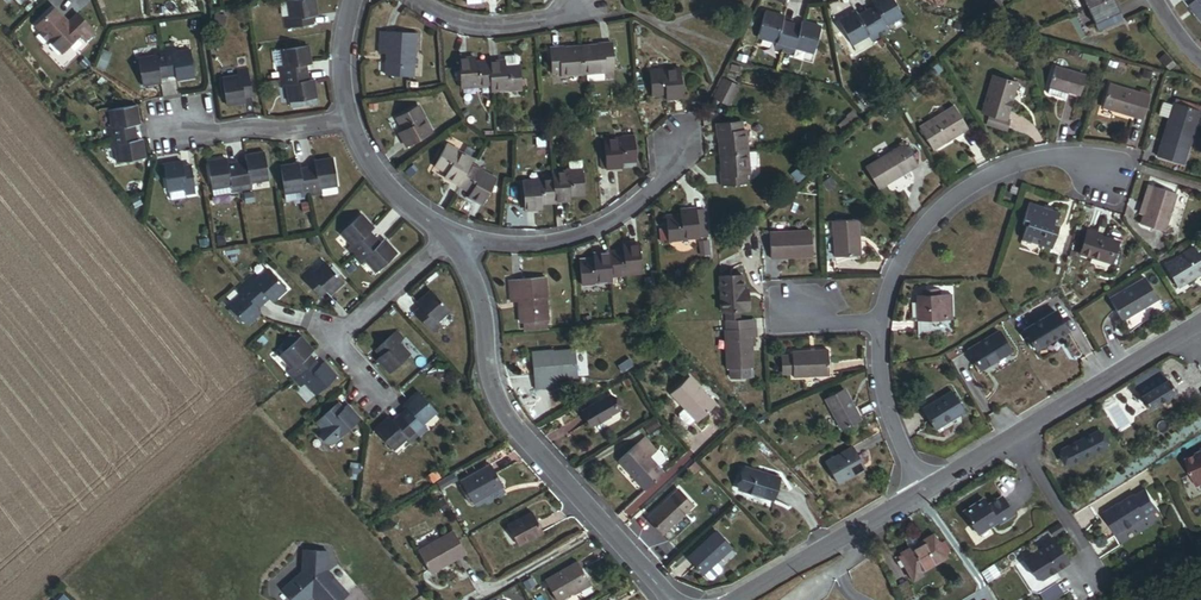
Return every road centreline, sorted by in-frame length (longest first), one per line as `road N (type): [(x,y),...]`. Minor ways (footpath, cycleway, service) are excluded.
road 1 (residential): [(674,599),(519,436),(494,394),(475,280),(451,240)]
road 2 (residential): [(1105,173),(1055,156),(1007,168),(955,196),(914,239),(879,320)]
road 3 (residential): [(451,240),(570,242),(613,225),(659,188),(685,144)]
road 4 (residential): [(451,240),(336,339),(376,387)]
road 5 (residential): [(923,493),(737,599)]
road 6 (residential): [(1188,330),(1018,435)]
road 7 (residential): [(879,320),(890,418),(923,493)]
road 8 (residential): [(351,119),(214,132),(183,123)]
road 9 (residential): [(419,0),(464,23),(502,27),(577,10)]
road 10 (residential): [(1018,435),(1086,551),(1084,580)]
road 11 (residential): [(451,240),(356,142),(351,119)]
road 12 (residential): [(351,119),(342,83),(354,0)]

